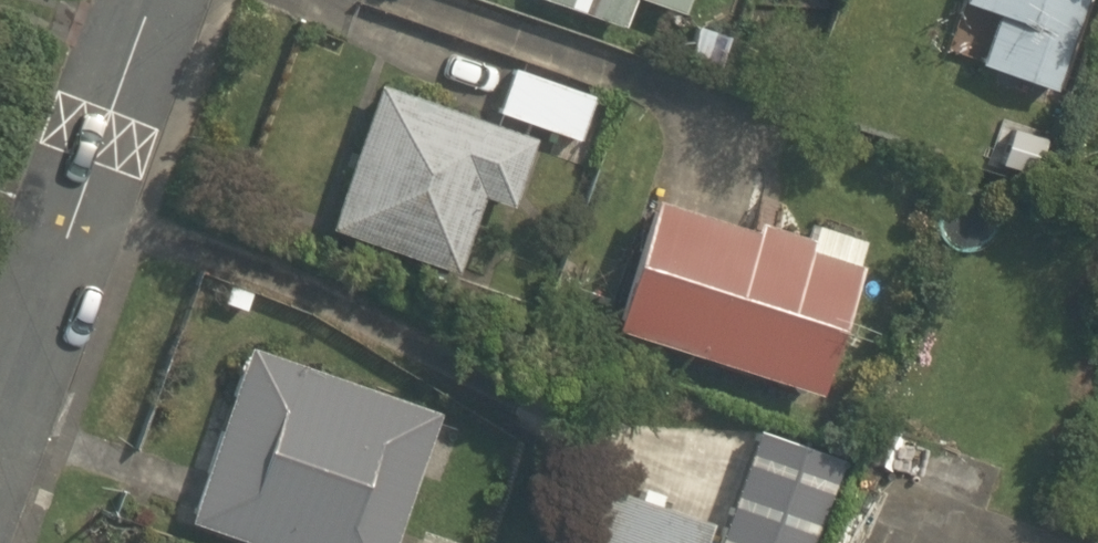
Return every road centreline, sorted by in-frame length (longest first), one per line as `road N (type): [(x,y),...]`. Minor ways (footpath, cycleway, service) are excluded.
road 1 (residential): [(0,433),(161,0)]

